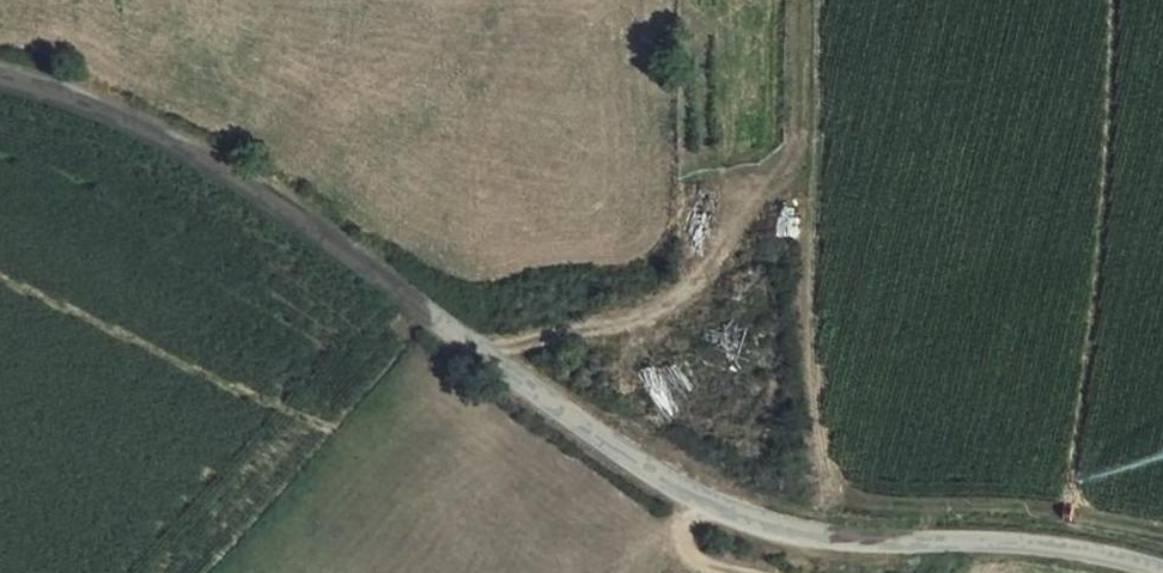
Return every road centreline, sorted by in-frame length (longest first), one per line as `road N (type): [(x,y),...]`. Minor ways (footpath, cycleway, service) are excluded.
road 1 (unclassified): [(0,84),(74,98),(257,188),(594,442),(733,514),(1154,572)]
road 2 (track): [(467,345),(655,317),(746,206)]

